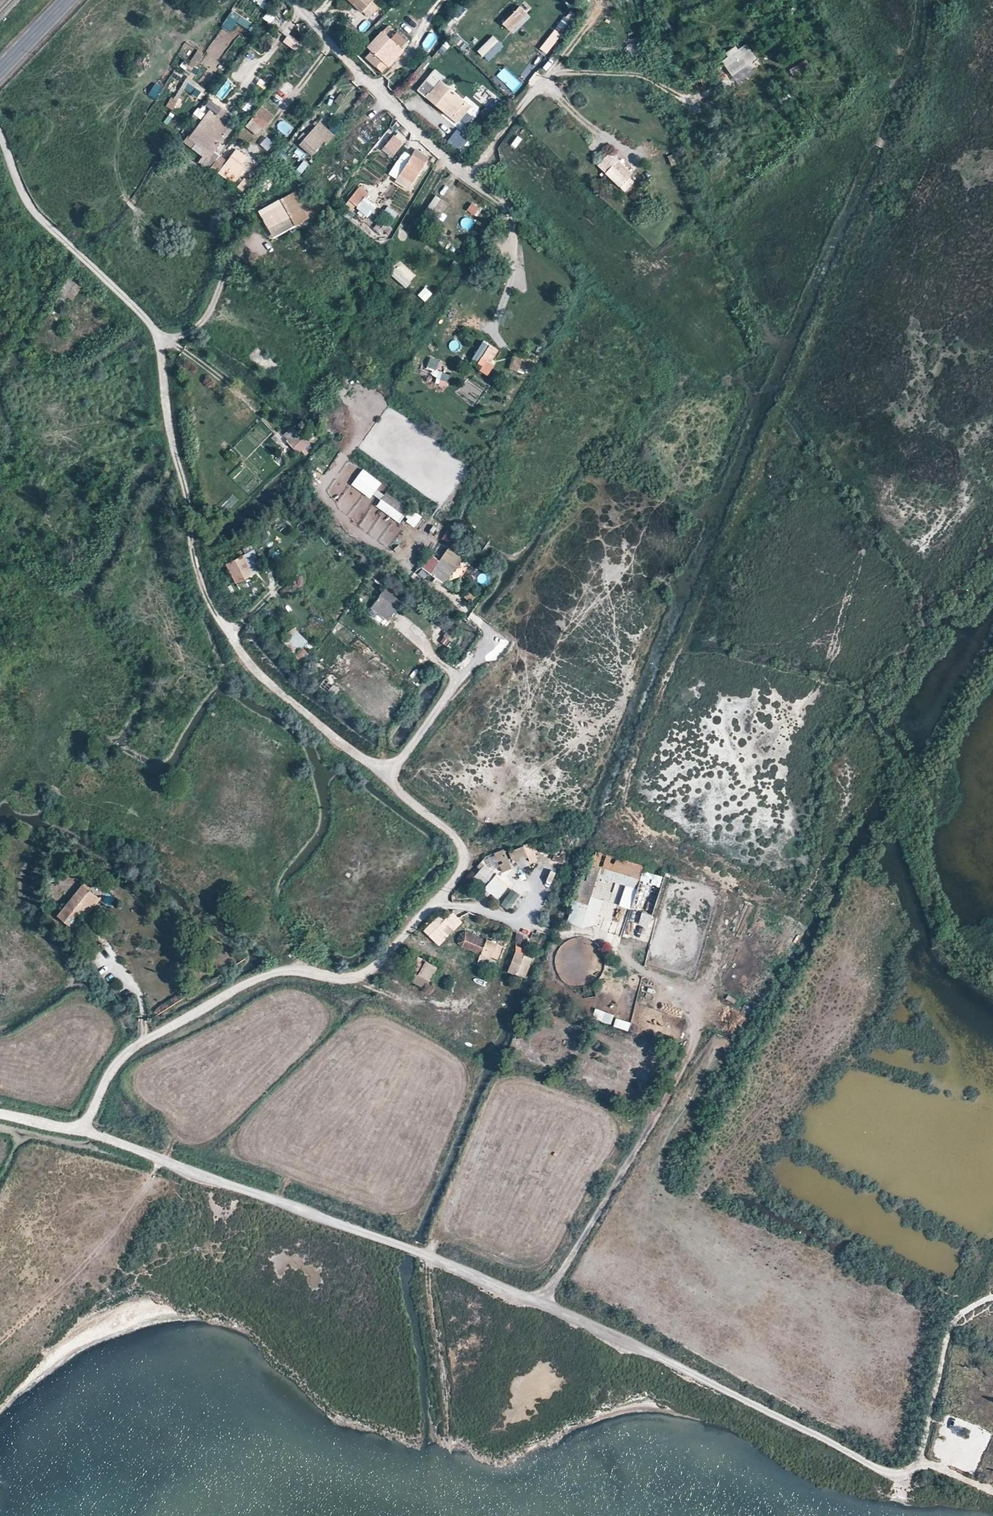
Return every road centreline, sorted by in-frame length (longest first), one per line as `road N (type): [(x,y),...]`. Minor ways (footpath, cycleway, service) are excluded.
road 1 (unclassified): [(388,782),(247,668),(226,628),(196,569),(155,338)]
road 2 (unclassified): [(430,908),(380,964),(349,980),(303,971),(250,983),(134,1049),(82,1131)]
road 3 (unclassified): [(405,1248),(82,1131)]
road 4 (track): [(542,1301),(639,1147),(683,1054)]
road 5 (unclassified): [(155,338),(129,299),(40,216),(0,134)]
road 6 (residential): [(295,0),(459,168)]
road 7 (track): [(915,1468),(948,1337),(969,1308),(992,1297)]
road 8 (unclassified): [(430,908),(463,867),(460,844),(388,782)]
road 9 (unclassified): [(388,782),(459,678),(443,670)]
road 10 (unclassified): [(155,338),(203,329),(244,254)]

